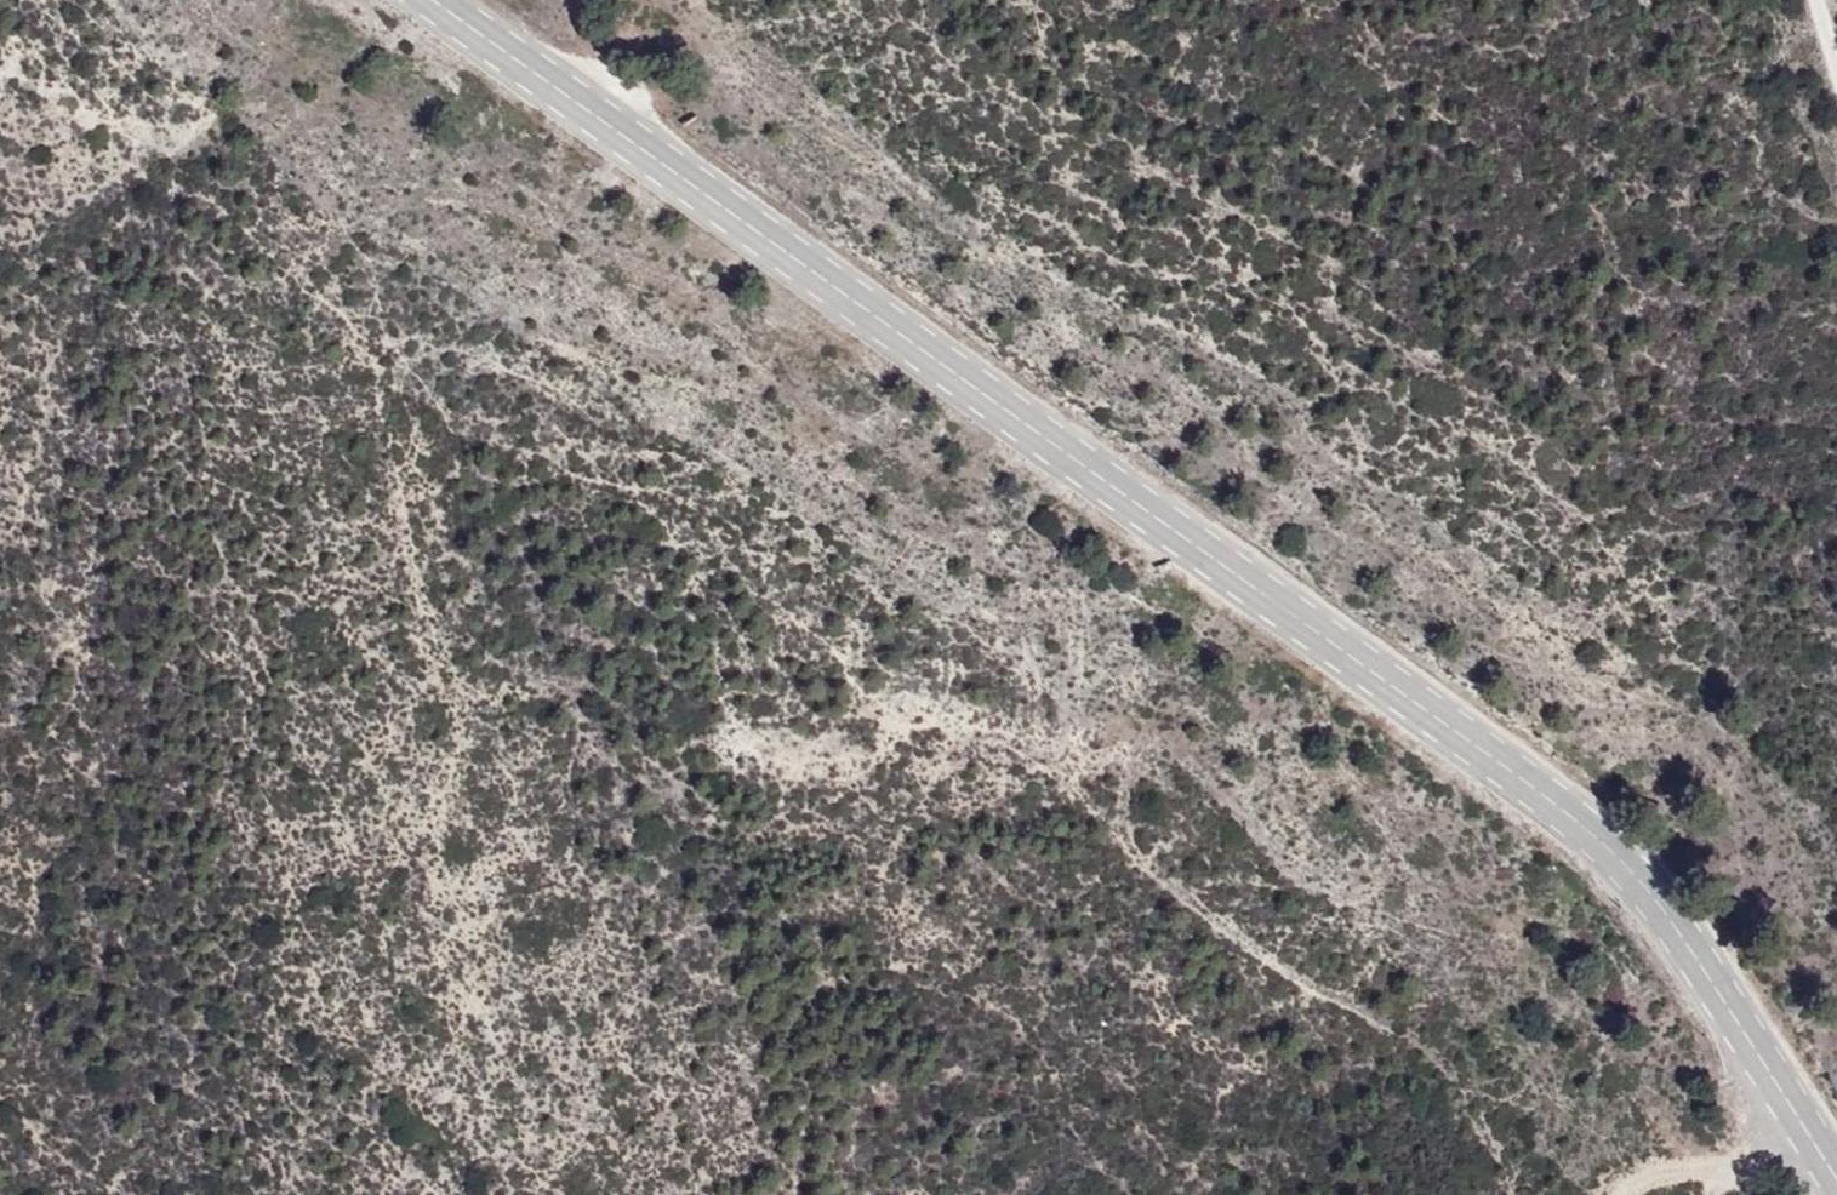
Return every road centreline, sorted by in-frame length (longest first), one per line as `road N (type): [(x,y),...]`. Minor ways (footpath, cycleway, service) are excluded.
road 1 (primary): [(1836,1173),(1737,1007),(1676,927),(1620,859),(1546,794),(437,0)]
road 2 (track): [(1807,1124),(1650,1180),(1634,1194)]

